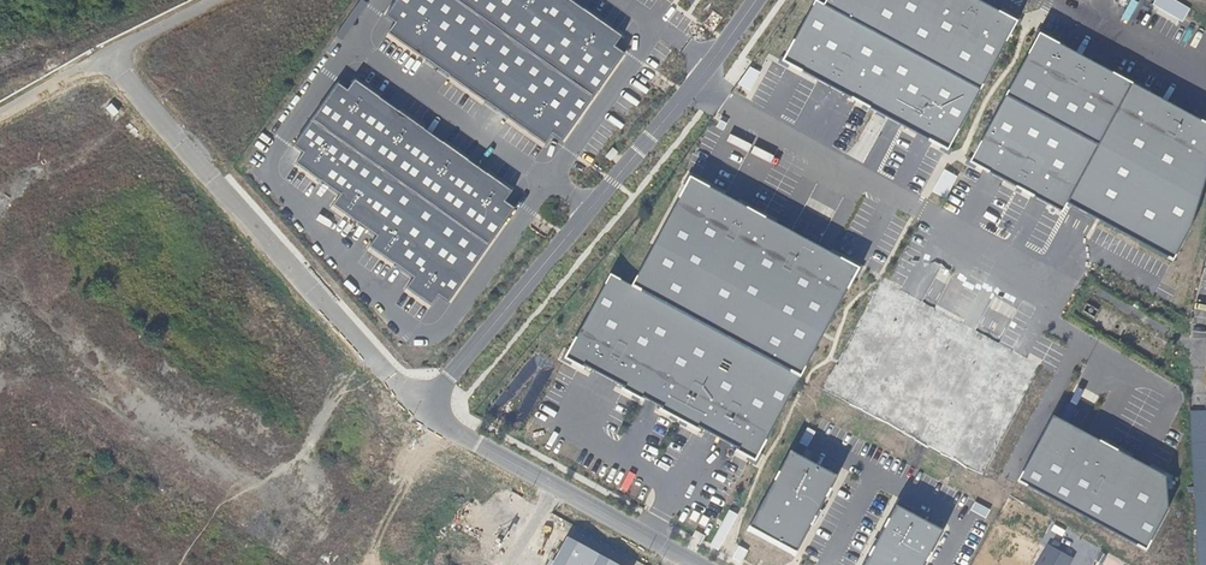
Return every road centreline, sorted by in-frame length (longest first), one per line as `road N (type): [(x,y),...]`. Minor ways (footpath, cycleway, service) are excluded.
road 1 (residential): [(698,564),(439,418),(436,393),(722,55),(760,0)]
road 2 (unknown): [(110,57),(413,397),(437,404)]
road 3 (unknown): [(219,0),(0,116)]

